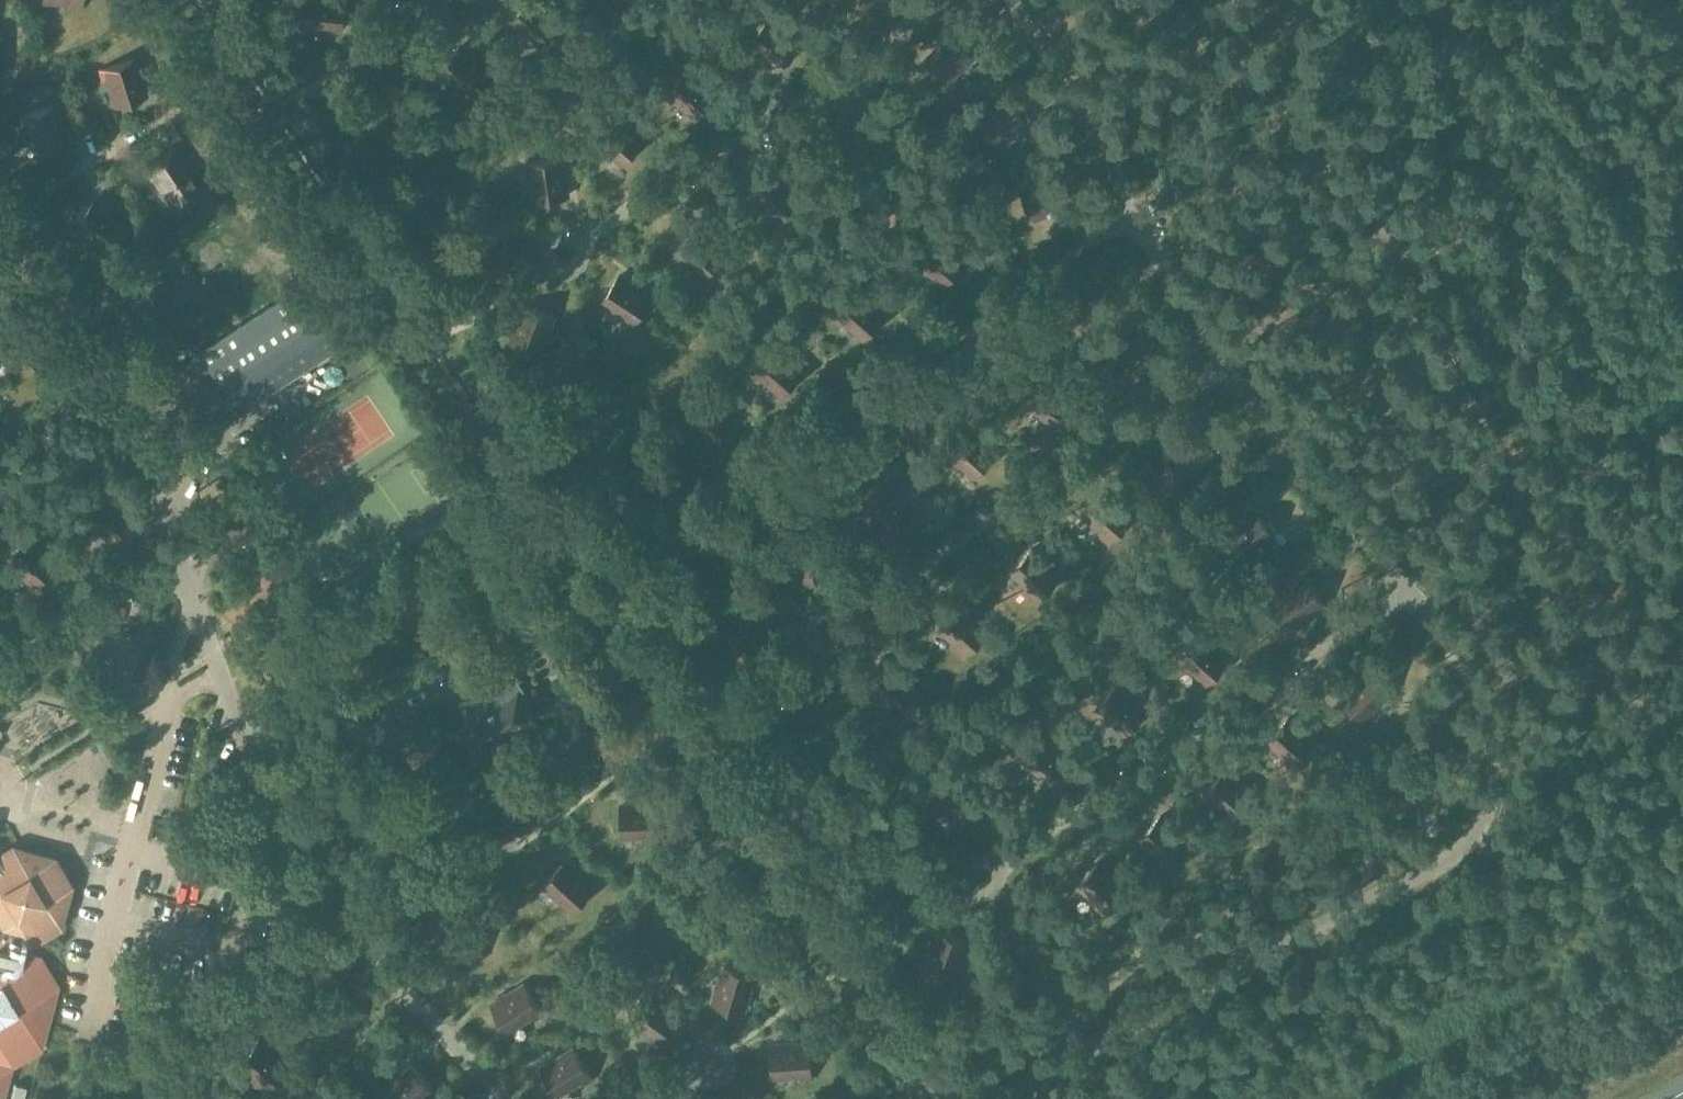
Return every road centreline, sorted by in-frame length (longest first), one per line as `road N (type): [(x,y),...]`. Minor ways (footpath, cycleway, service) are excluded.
road 1 (unclassified): [(1016,1098),(1450,859),(1474,833),(1495,783),(1484,718),(1446,642),(1222,364),(1067,80),(1004,0)]
road 2 (unclassified): [(0,225),(131,430),(239,725),(317,892),(340,929),(501,1098)]

